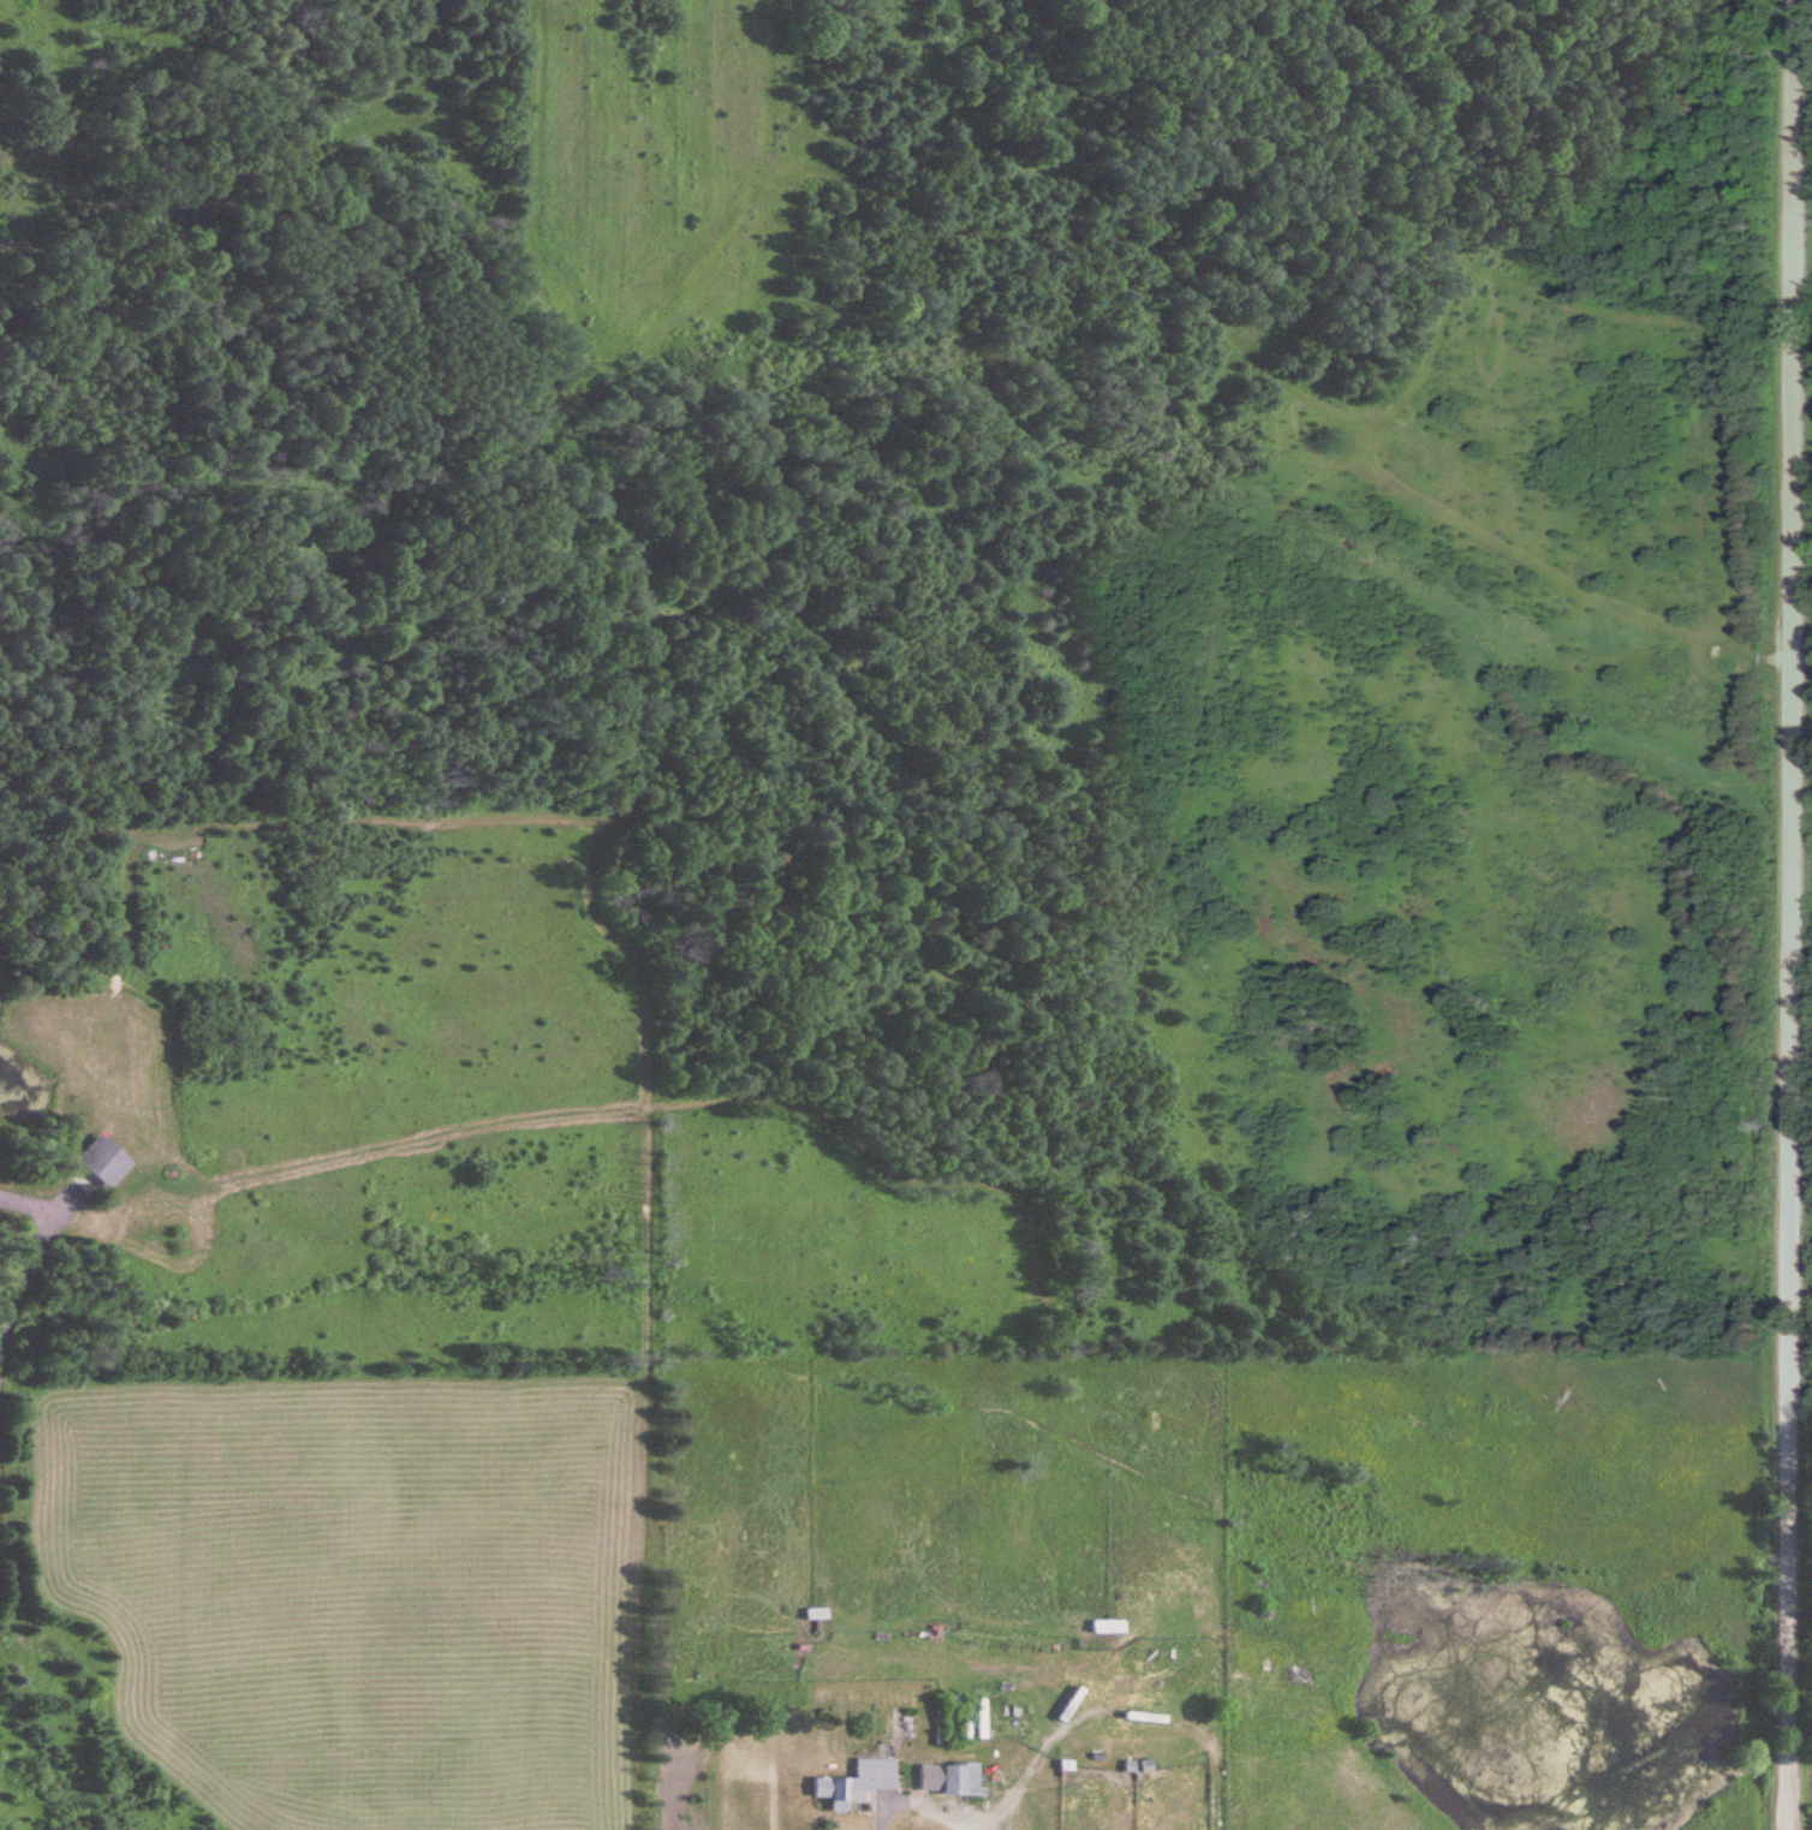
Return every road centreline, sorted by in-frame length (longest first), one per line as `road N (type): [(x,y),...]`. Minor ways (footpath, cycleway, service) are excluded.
road 1 (residential): [(1799,0),(1790,1829)]

